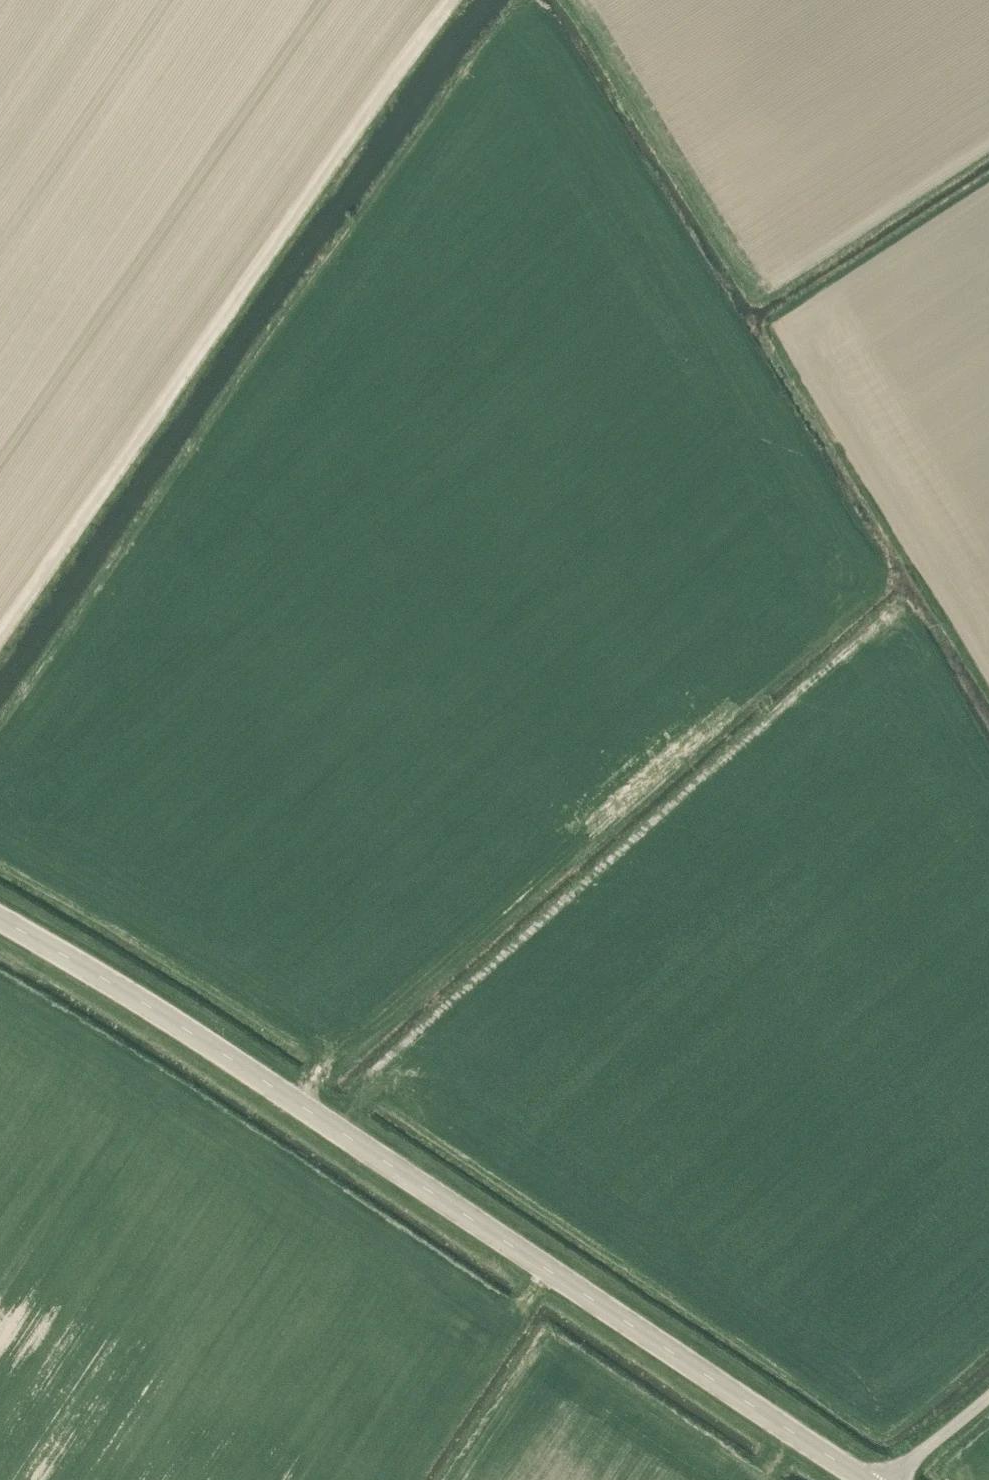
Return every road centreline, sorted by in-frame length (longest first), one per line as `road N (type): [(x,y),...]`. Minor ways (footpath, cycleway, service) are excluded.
road 1 (tertiary): [(865,1479),(196,1035),(0,918)]
road 2 (unclassified): [(885,1479),(988,1392)]

